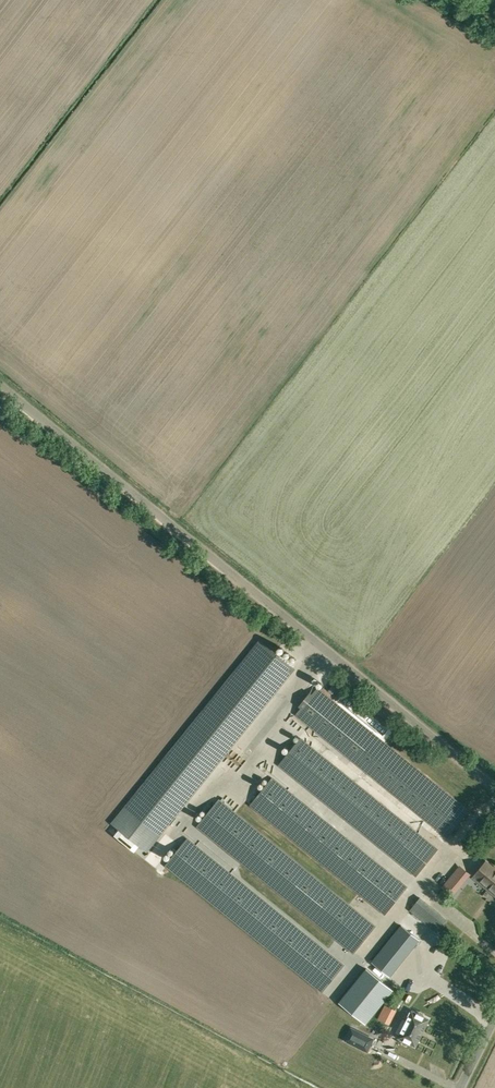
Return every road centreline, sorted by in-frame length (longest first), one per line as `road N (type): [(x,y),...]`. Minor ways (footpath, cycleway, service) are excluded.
road 1 (unclassified): [(494,790),(0,386)]

